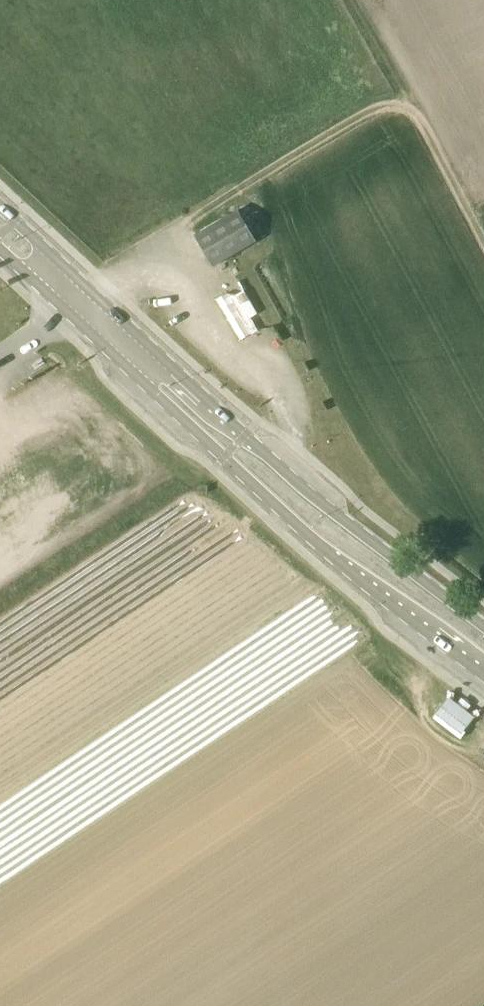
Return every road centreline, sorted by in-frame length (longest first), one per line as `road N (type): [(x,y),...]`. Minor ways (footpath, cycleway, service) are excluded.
road 1 (secondary): [(483,626),(281,468),(0,209)]
road 2 (secondary): [(0,251),(325,549),(483,667)]
road 3 (track): [(188,219),(361,115),(409,104),(483,241)]

